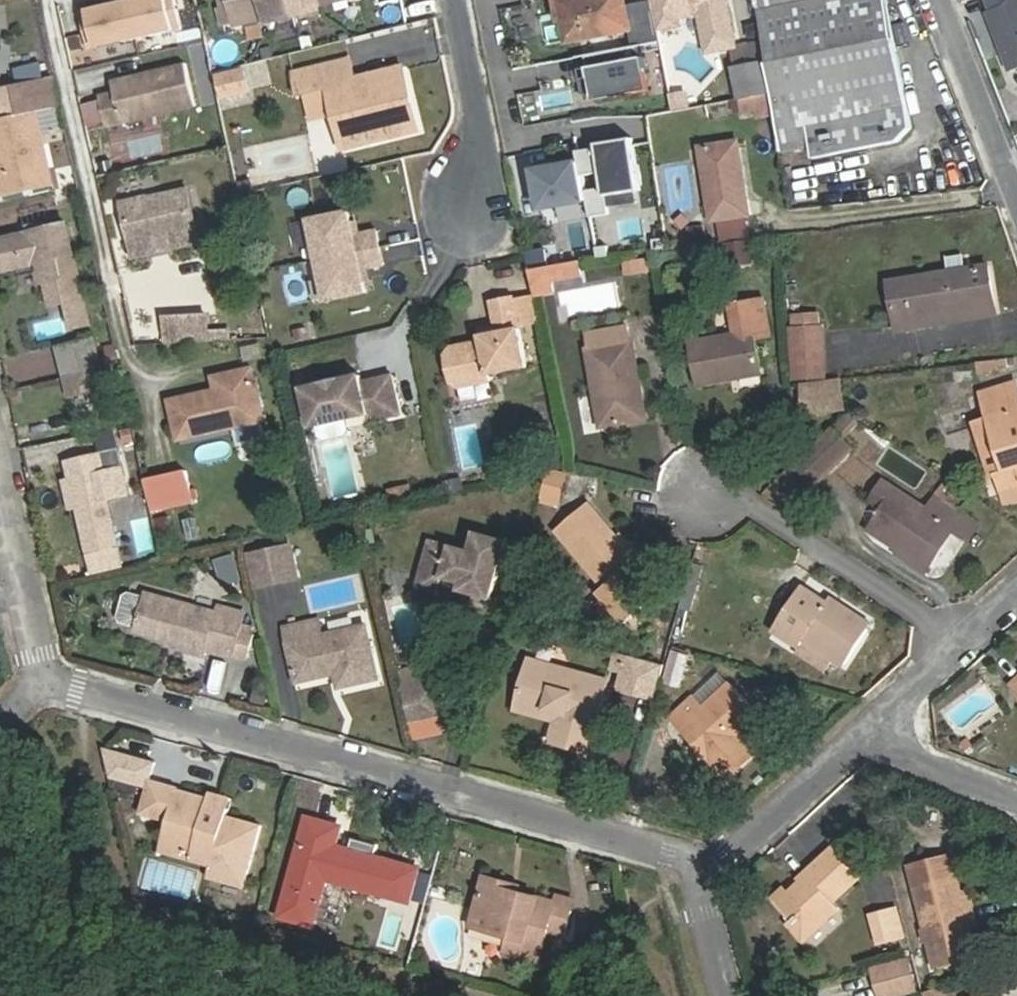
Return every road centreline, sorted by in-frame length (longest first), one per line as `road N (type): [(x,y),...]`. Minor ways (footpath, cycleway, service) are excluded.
road 1 (residential): [(53,679),(713,867)]
road 2 (residential): [(973,633),(726,490)]
road 3 (residential): [(53,679),(0,451)]
road 4 (residential): [(467,218),(477,122),(452,0)]
road 5 (residential): [(1016,197),(940,0)]
road 6 (residential): [(713,867),(869,740)]
road 7 (residential): [(1016,793),(869,740)]
road 8 (residential): [(869,740),(973,633)]
road 9 (residential): [(713,867),(744,995)]

